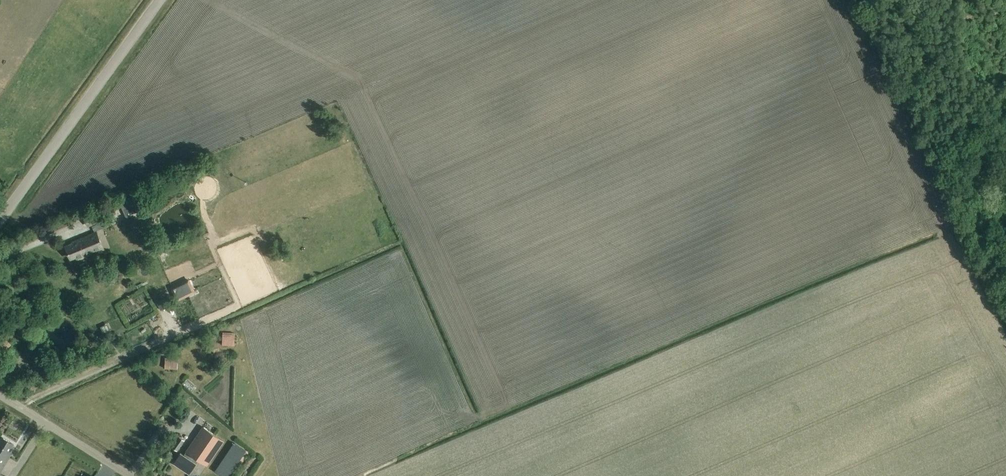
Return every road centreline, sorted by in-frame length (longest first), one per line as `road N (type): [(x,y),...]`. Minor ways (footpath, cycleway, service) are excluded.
road 1 (unclassified): [(0,220),(159,0)]
road 2 (unclassified): [(131,475),(0,395)]

